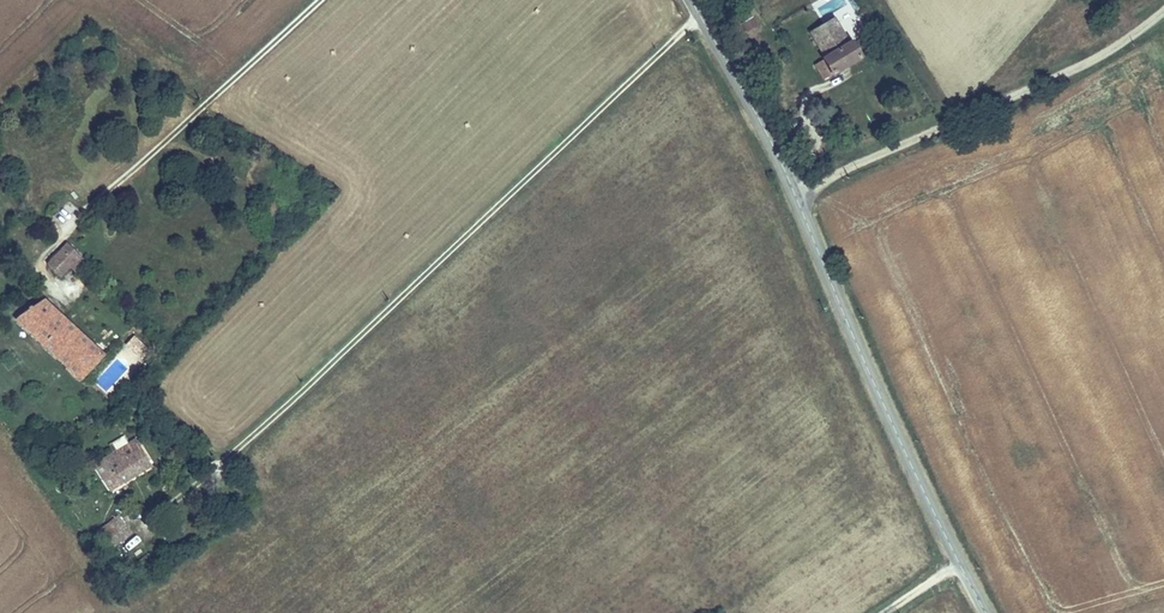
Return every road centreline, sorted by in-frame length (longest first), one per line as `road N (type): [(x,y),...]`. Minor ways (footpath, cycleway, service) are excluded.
road 1 (tertiary): [(987,612),(869,373),(762,121),(689,0)]
road 2 (track): [(229,459),(700,17)]
road 3 (track): [(793,193),(1129,40),(1163,12)]
road 4 (track): [(209,102),(319,0)]

